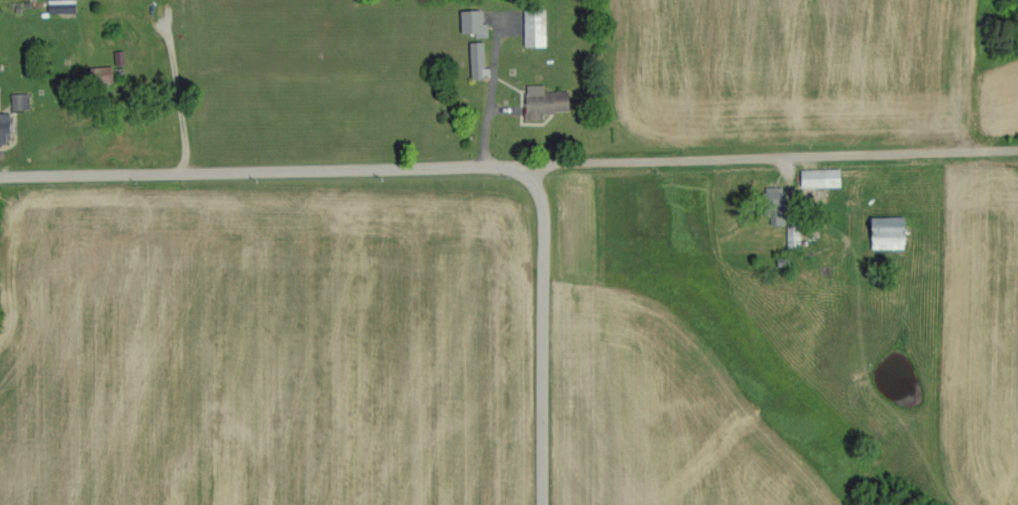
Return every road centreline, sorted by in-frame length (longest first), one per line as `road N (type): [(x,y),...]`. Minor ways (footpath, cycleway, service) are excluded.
road 1 (residential): [(0,176),(522,164)]
road 2 (residential): [(522,164),(1017,152)]
road 3 (residential): [(537,504),(539,260),(522,164)]

